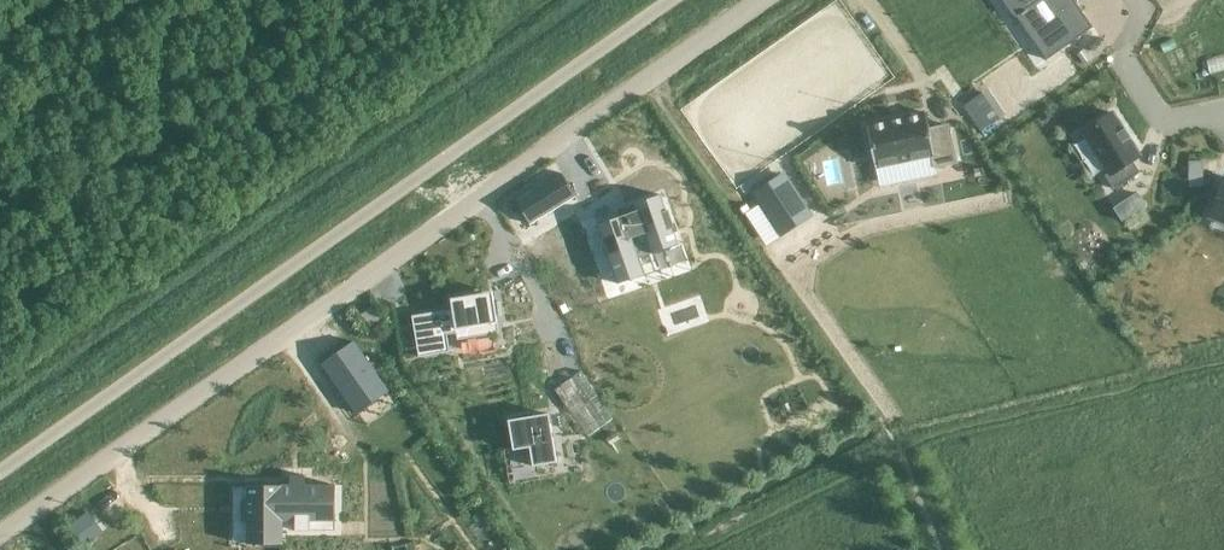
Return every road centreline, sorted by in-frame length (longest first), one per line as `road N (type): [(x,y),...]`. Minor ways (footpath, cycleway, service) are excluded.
road 1 (residential): [(759,0),(0,533)]
road 2 (unclassified): [(0,470),(669,0)]
road 3 (residential): [(1134,0),(1148,82),(1169,104),(1223,102)]

